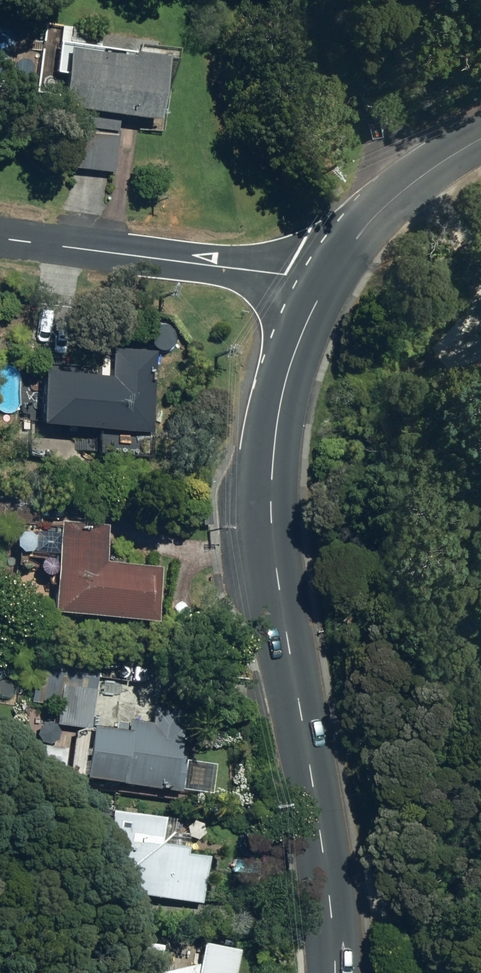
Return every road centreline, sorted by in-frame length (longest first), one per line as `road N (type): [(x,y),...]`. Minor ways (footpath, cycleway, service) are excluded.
road 1 (tertiary): [(320,294),(282,386),(276,485),(342,902),(341,972)]
road 2 (residential): [(320,294),(288,276),(0,238)]
road 3 (tertiary): [(480,142),(456,152),(372,221),(320,294)]

